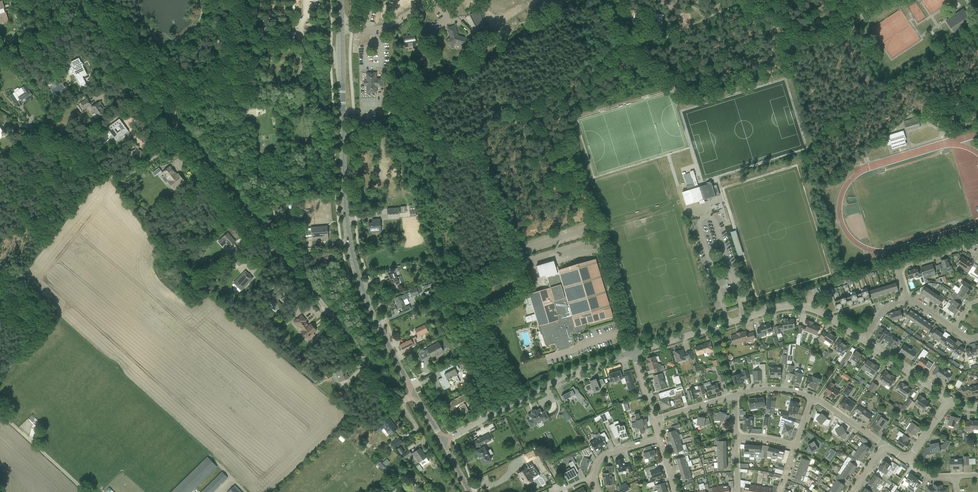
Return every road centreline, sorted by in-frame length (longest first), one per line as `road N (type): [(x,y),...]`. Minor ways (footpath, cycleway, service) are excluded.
road 1 (unclassified): [(414,394),(397,399),(80,0)]
road 2 (secondary): [(414,394),(364,294),(348,235),(340,0)]
road 3 (residential): [(633,352),(788,307),(824,314),(863,340)]
road 4 (residential): [(443,441),(580,369),(633,352)]
road 5 (track): [(184,137),(117,178),(29,127)]
road 6 (track): [(624,42),(641,49),(742,0)]

